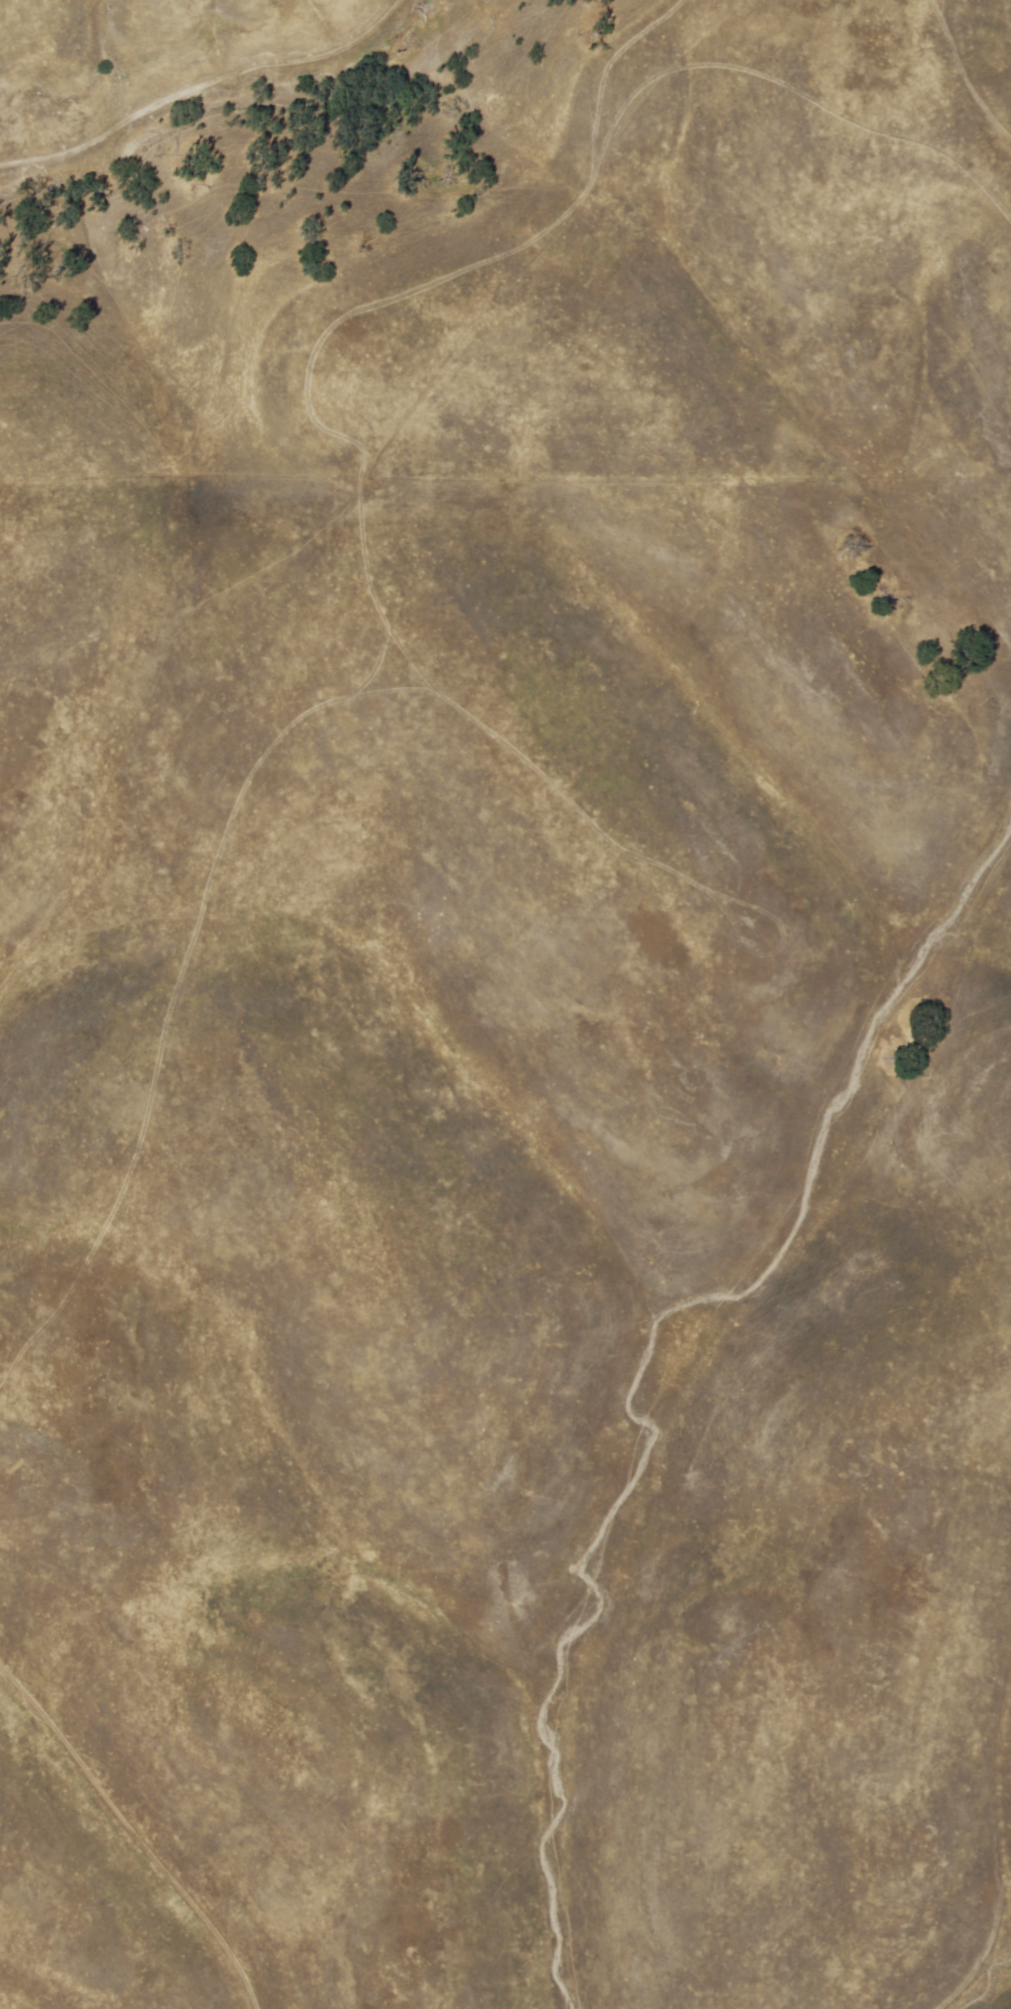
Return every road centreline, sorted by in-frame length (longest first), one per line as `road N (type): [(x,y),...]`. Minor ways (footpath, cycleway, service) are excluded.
road 1 (track): [(0,161),(61,152),(165,95),(263,62),(325,52),(362,33),(393,0)]

